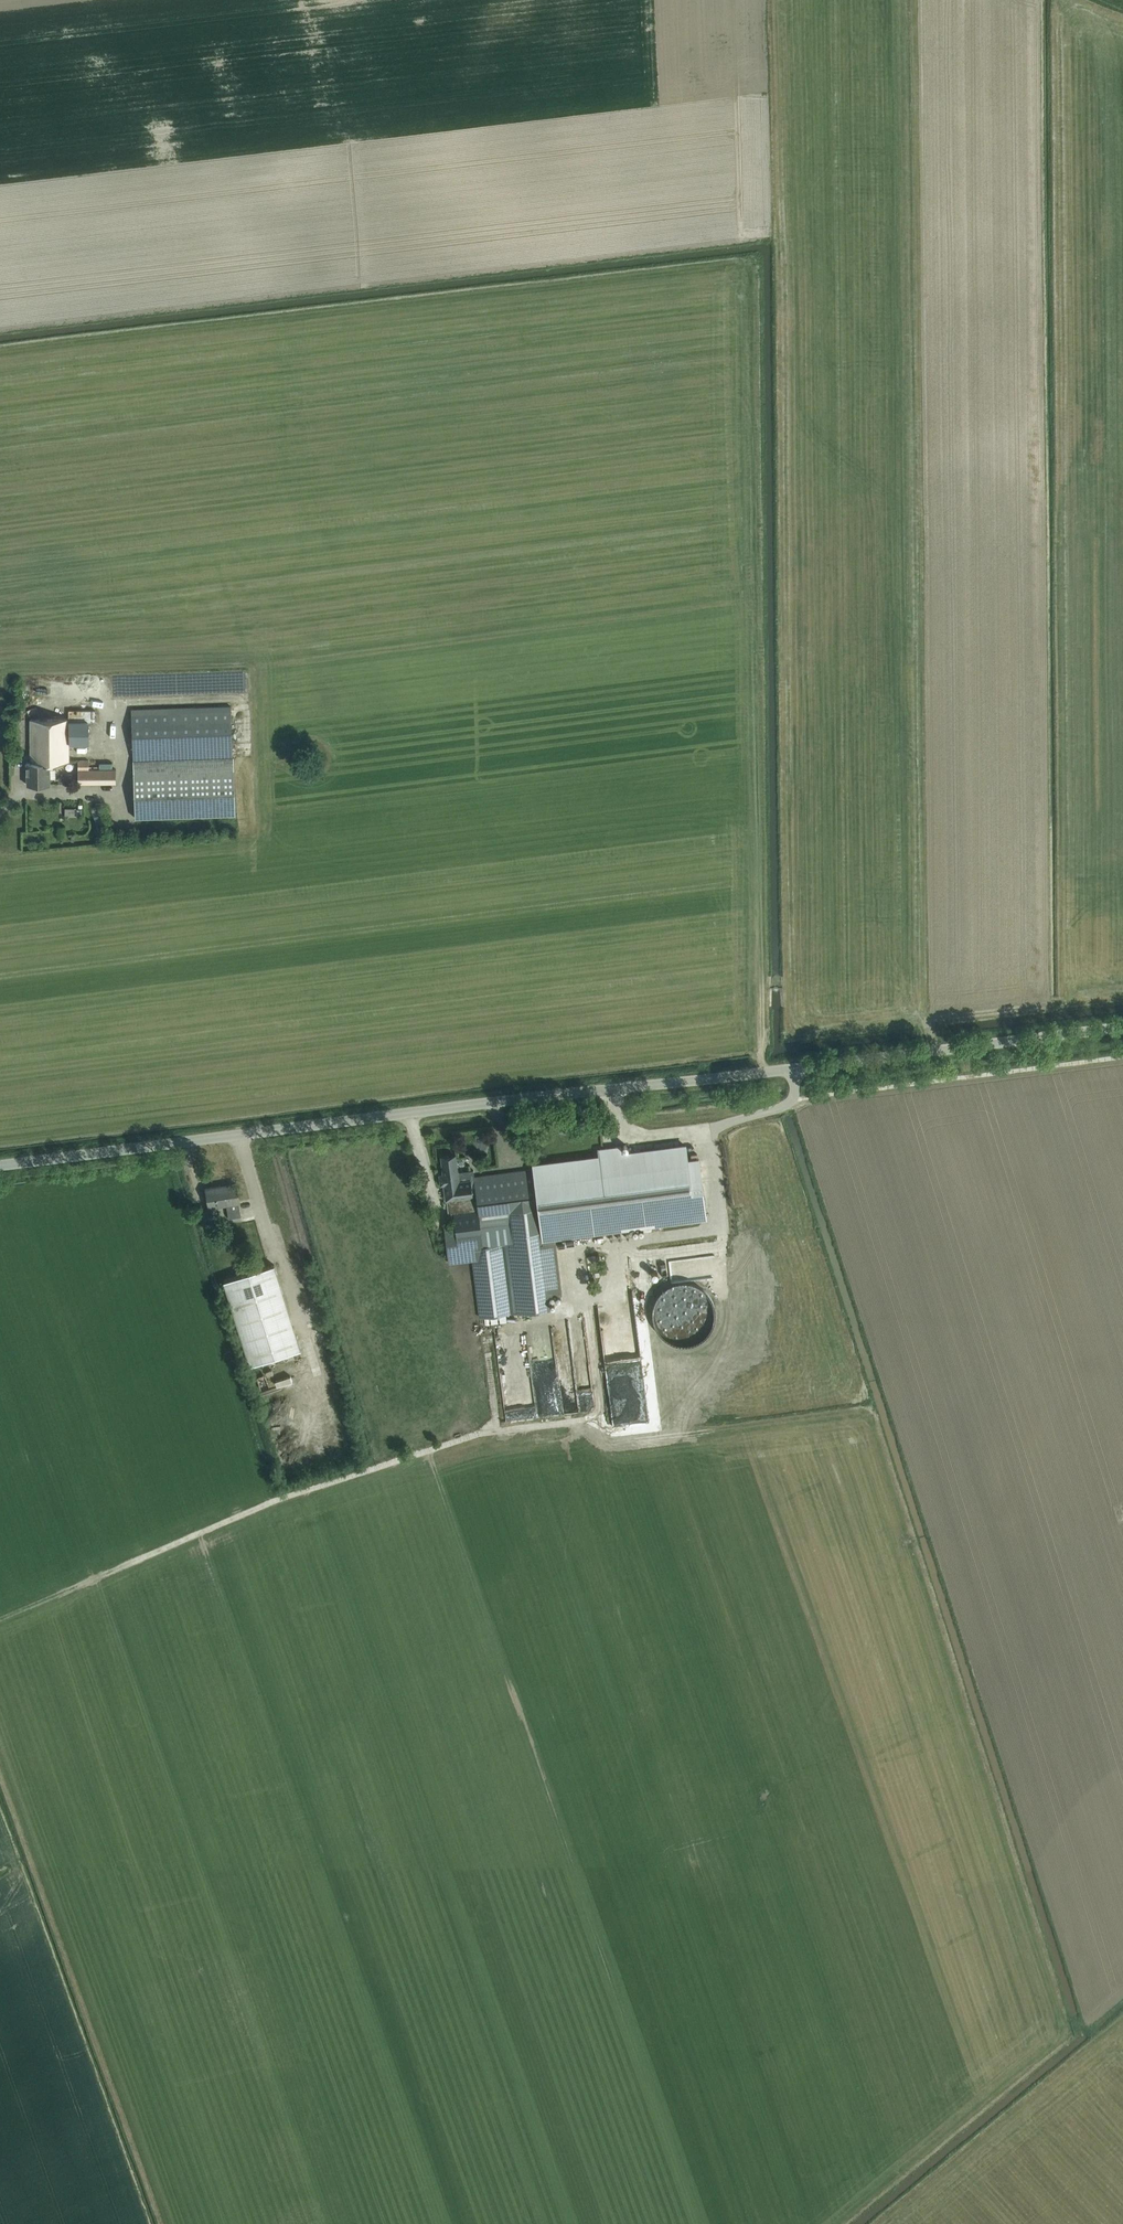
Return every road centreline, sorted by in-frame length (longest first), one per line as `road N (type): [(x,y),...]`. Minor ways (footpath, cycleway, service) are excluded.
road 1 (unclassified): [(0,1166),(1122,1028)]

